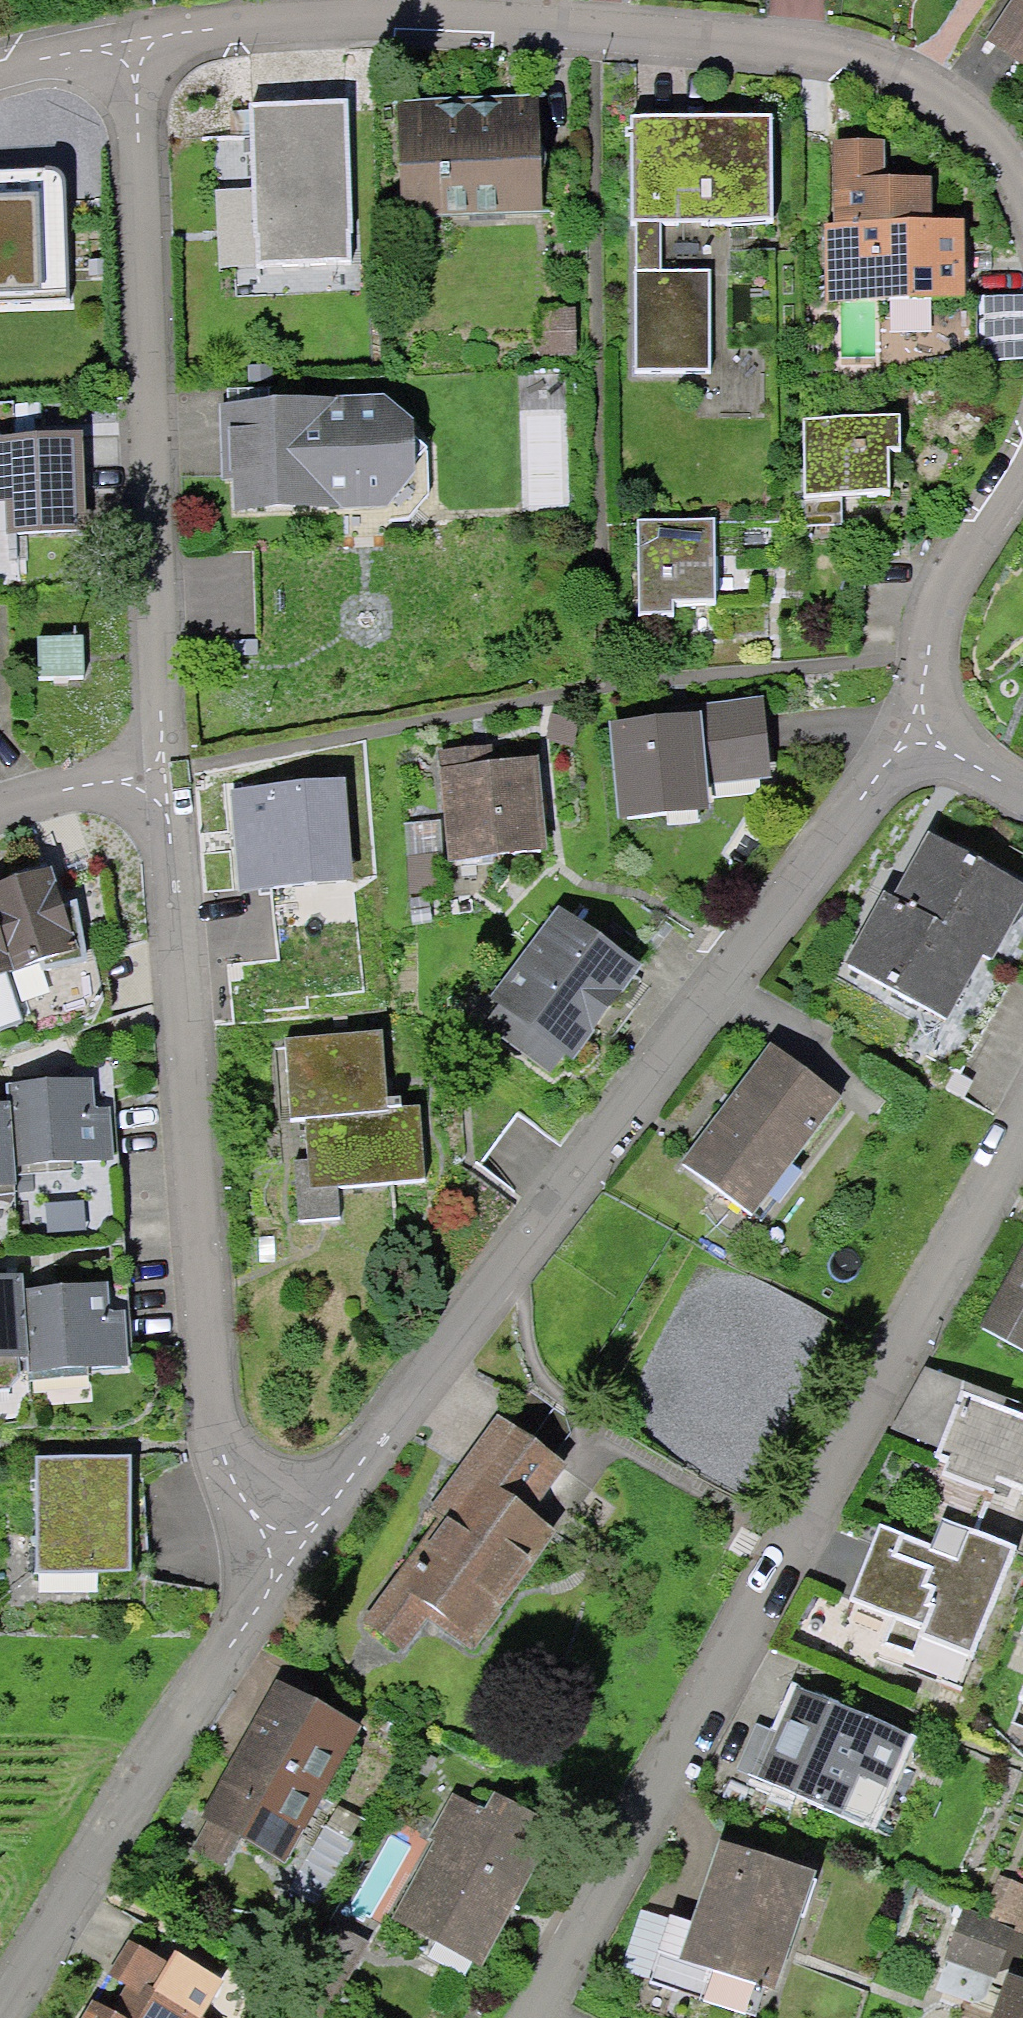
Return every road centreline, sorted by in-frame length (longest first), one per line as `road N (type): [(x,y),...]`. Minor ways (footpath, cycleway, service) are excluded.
road 1 (residential): [(920,729),(866,784),(239,1629)]
road 2 (residential): [(1022,1132),(670,1755),(541,2017)]
road 3 (residential): [(136,37),(382,12),(736,39),(861,58),(971,113),(1022,192)]
road 4 (residential): [(161,780),(239,1629)]
road 5 (residential): [(136,37),(161,780)]
road 6 (residential): [(239,1629),(7,2017)]
road 7 (residential): [(1022,465),(944,598),(920,729)]
road 8 (residential): [(161,780),(33,794),(0,807)]
road 9 (residential): [(0,75),(136,37)]
road 10 (residential): [(920,729),(1022,795)]

